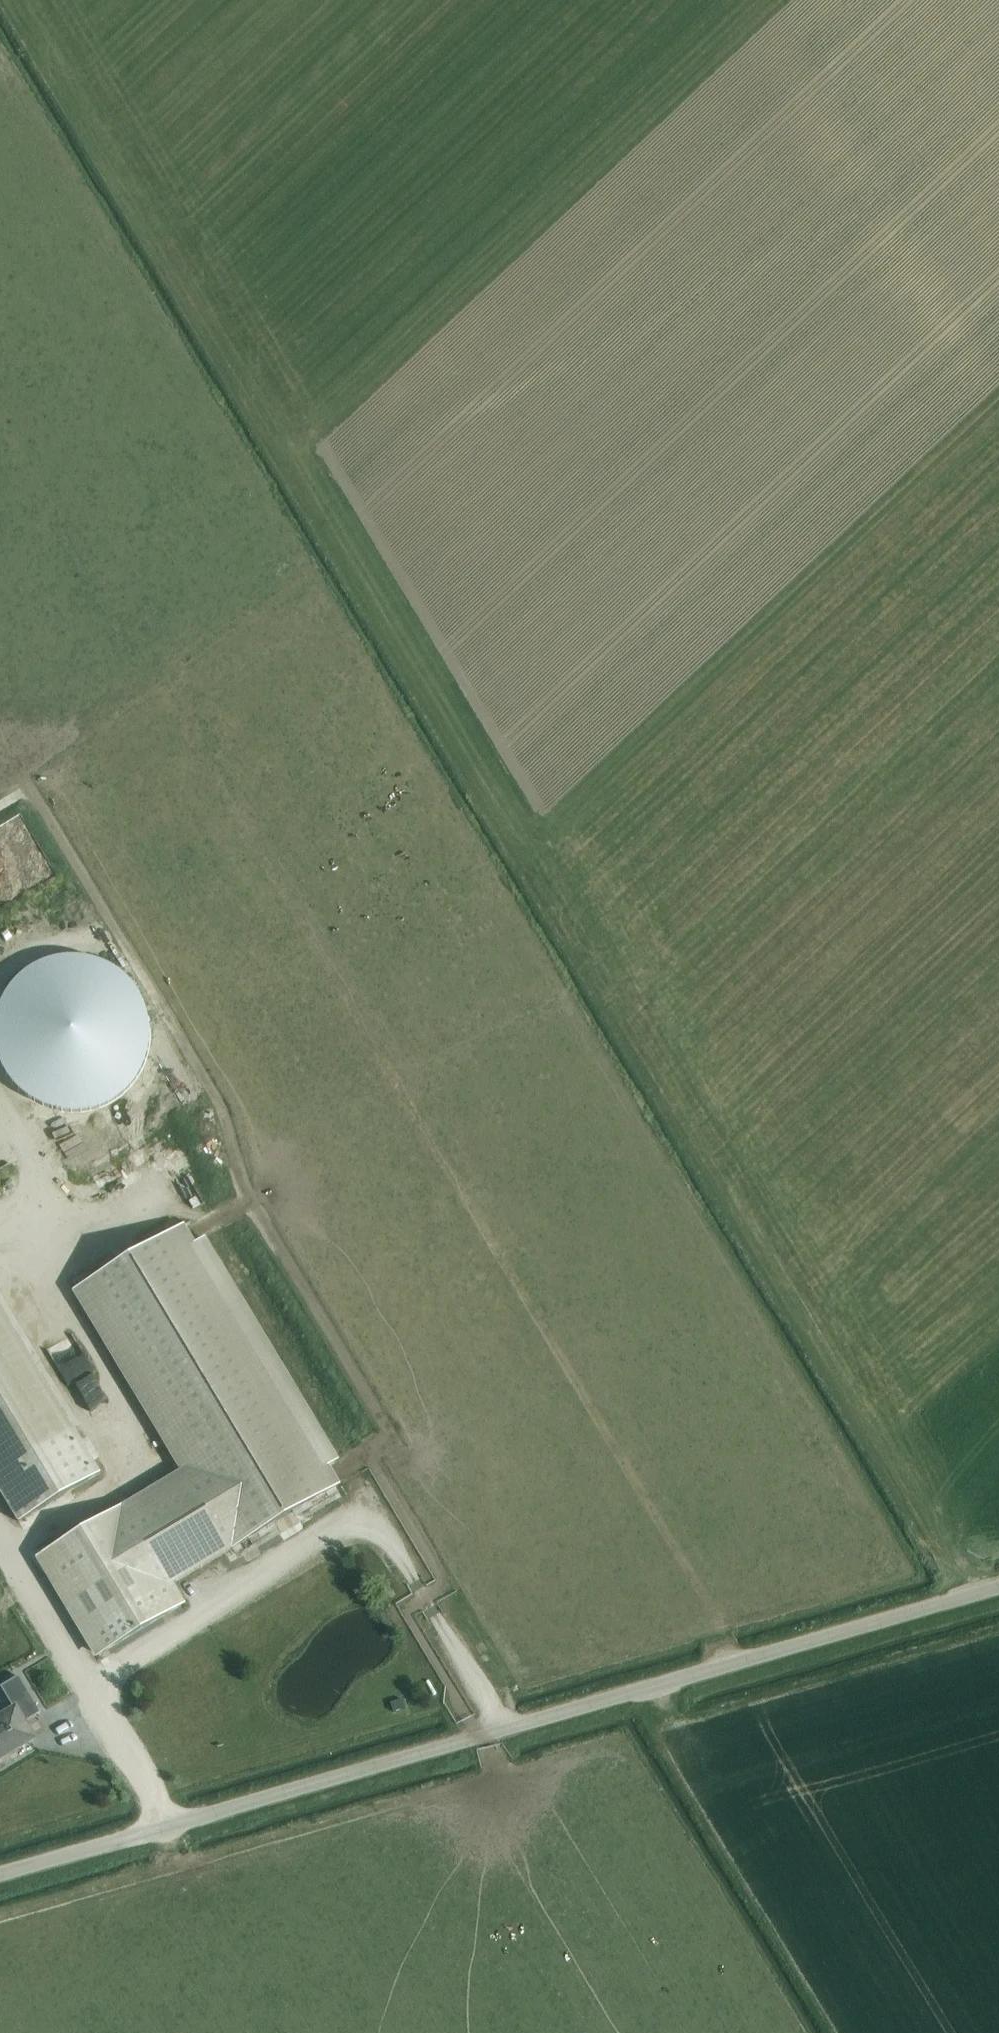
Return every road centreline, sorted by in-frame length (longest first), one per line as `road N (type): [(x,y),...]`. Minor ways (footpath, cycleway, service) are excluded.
road 1 (track): [(736,1662),(719,1620),(0,419)]
road 2 (unclassified): [(0,1875),(998,1586)]
road 3 (track): [(205,1224),(391,1541)]

